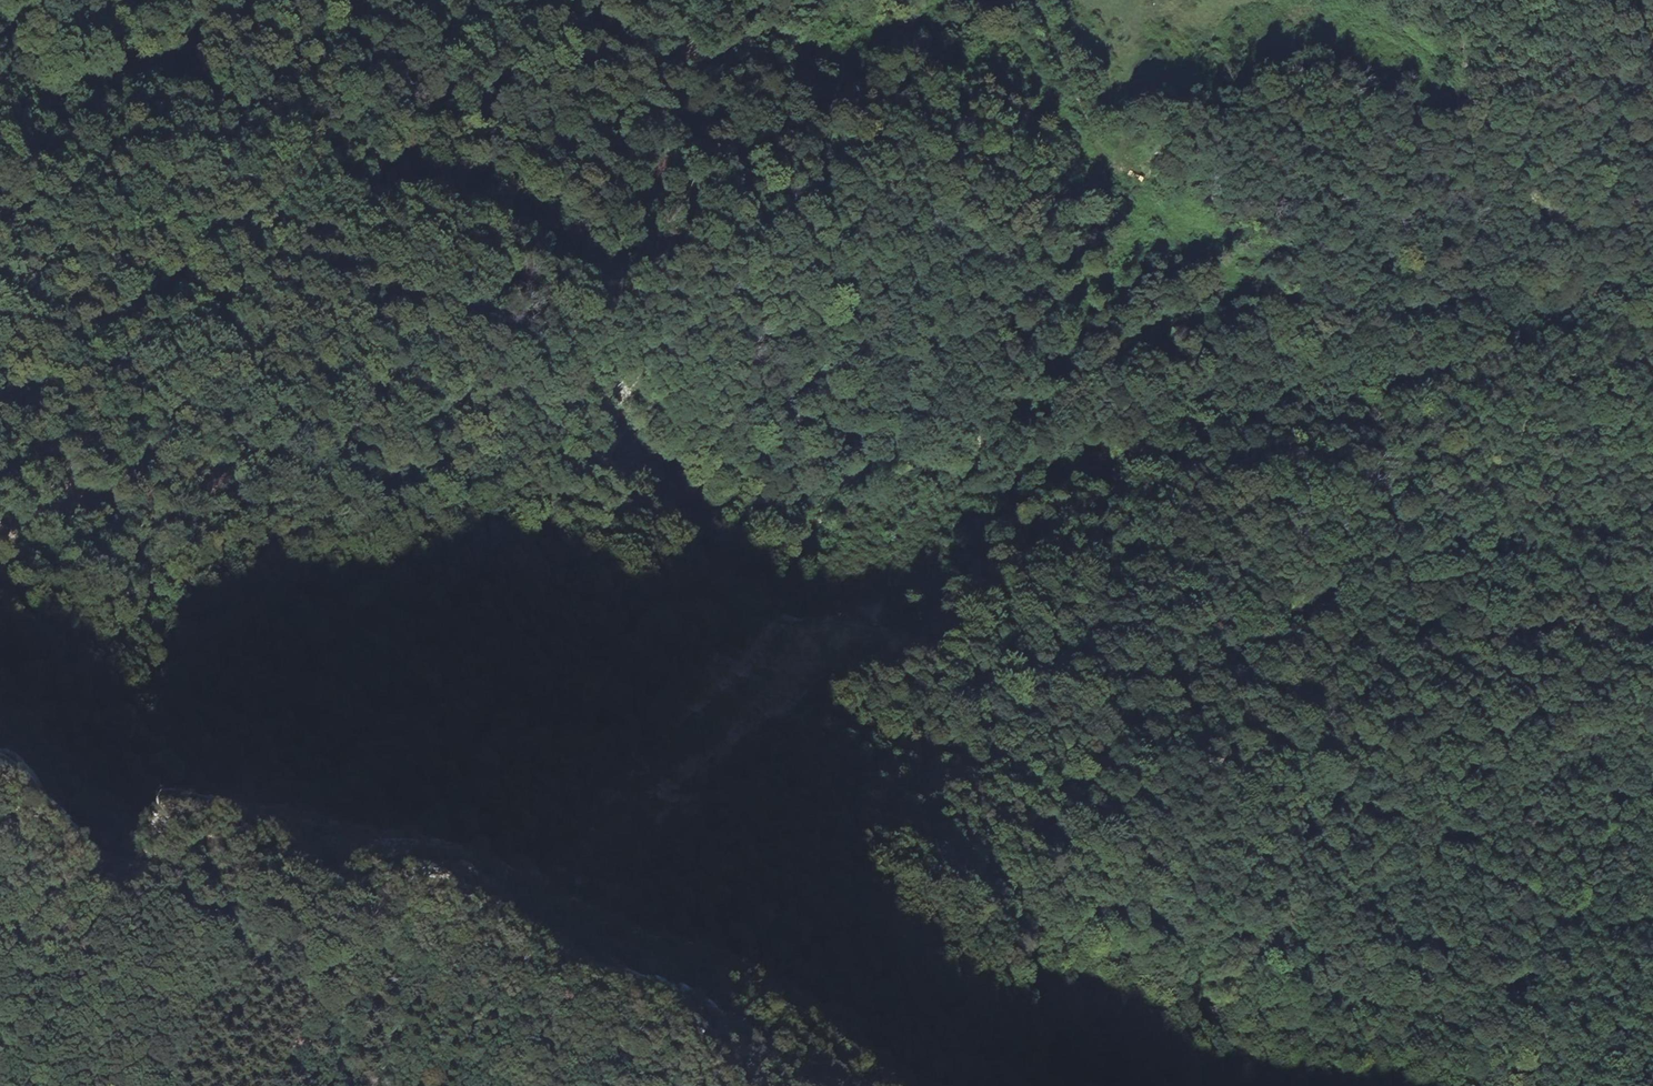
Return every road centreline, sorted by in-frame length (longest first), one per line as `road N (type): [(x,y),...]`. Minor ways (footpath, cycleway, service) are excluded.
road 1 (track): [(1455,66),(1449,109),(1465,148),(1529,204),(1555,205),(1632,92)]
road 2 (track): [(989,0),(1049,100),(1106,167)]

